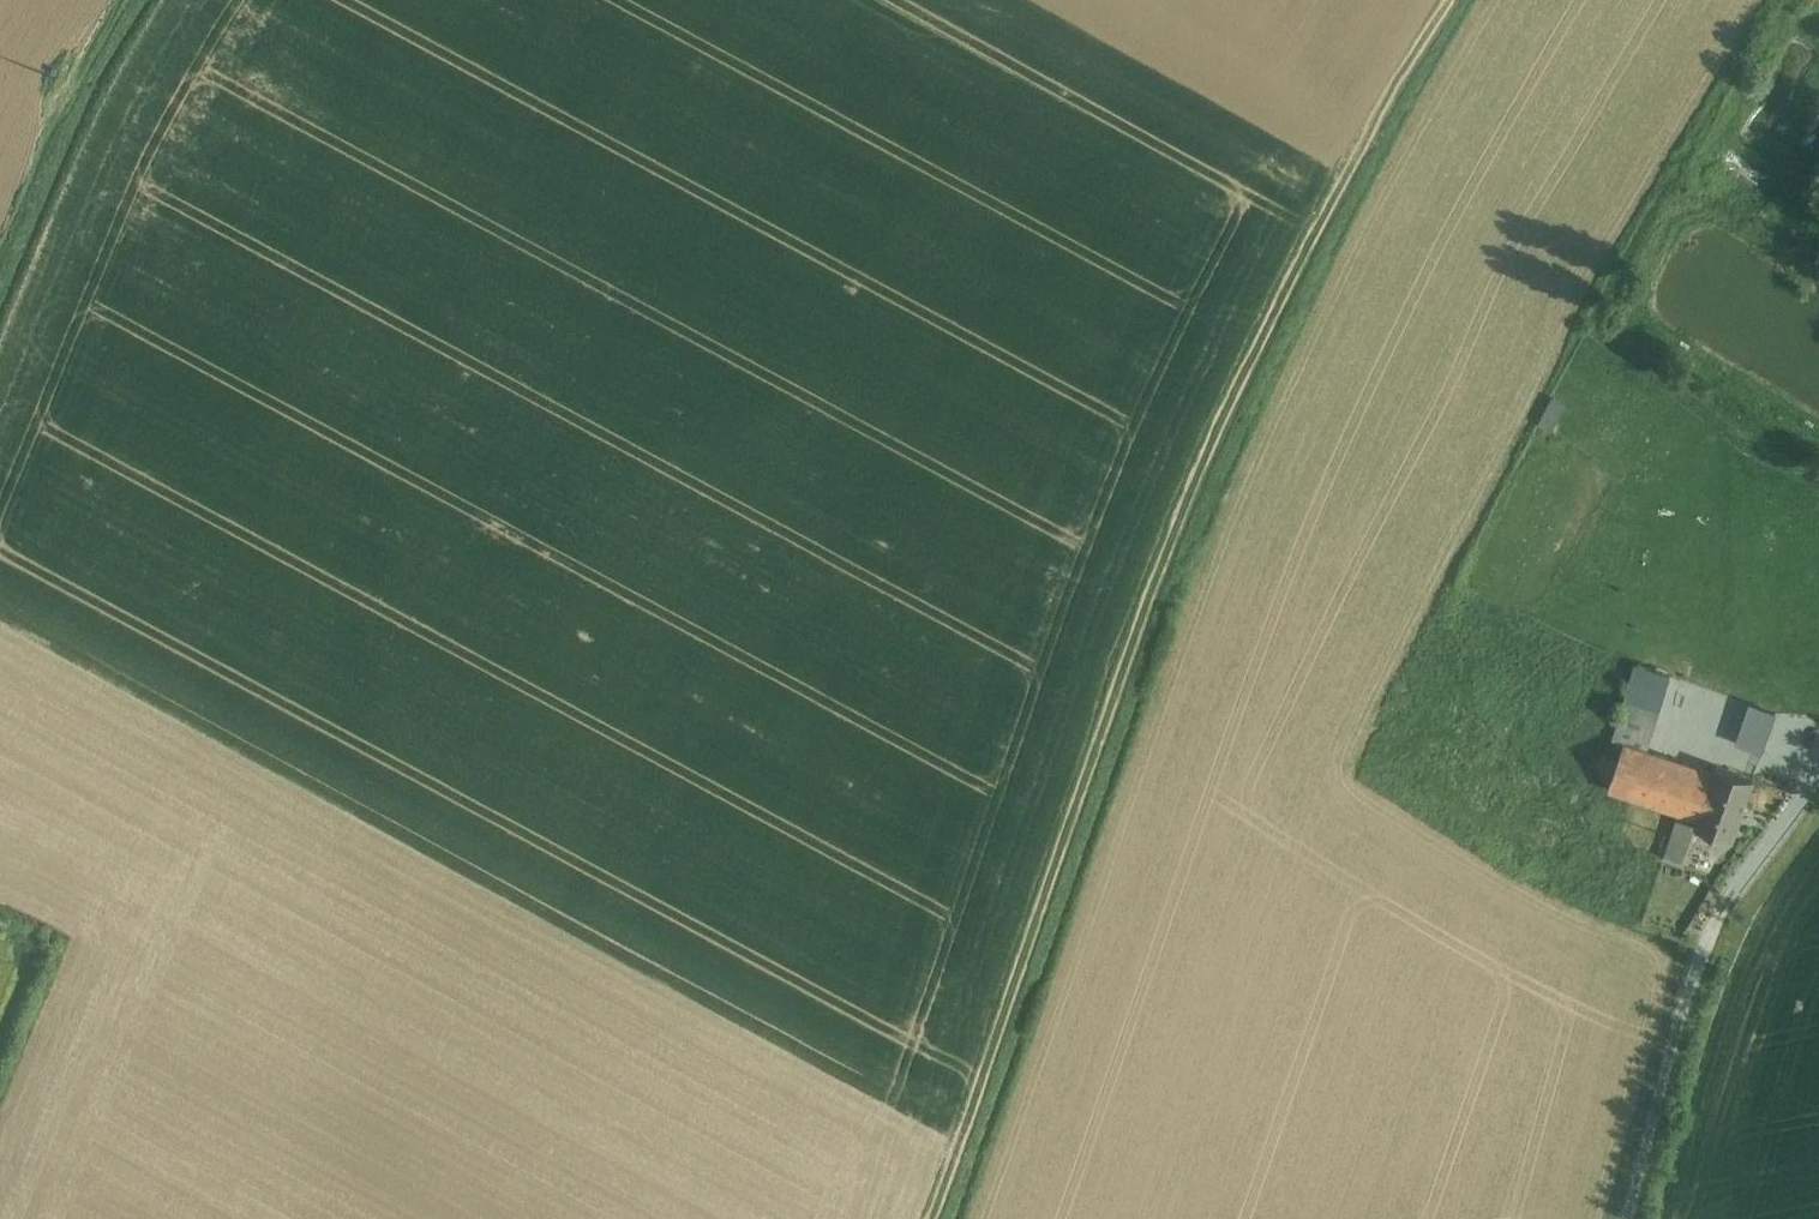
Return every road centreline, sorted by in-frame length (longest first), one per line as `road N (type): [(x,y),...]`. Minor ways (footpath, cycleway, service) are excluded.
road 1 (track): [(1446,0),(1319,227),(1175,552),(934,1218)]
road 2 (unclassified): [(1818,794),(1719,907),(1668,1060),(1631,1218)]

